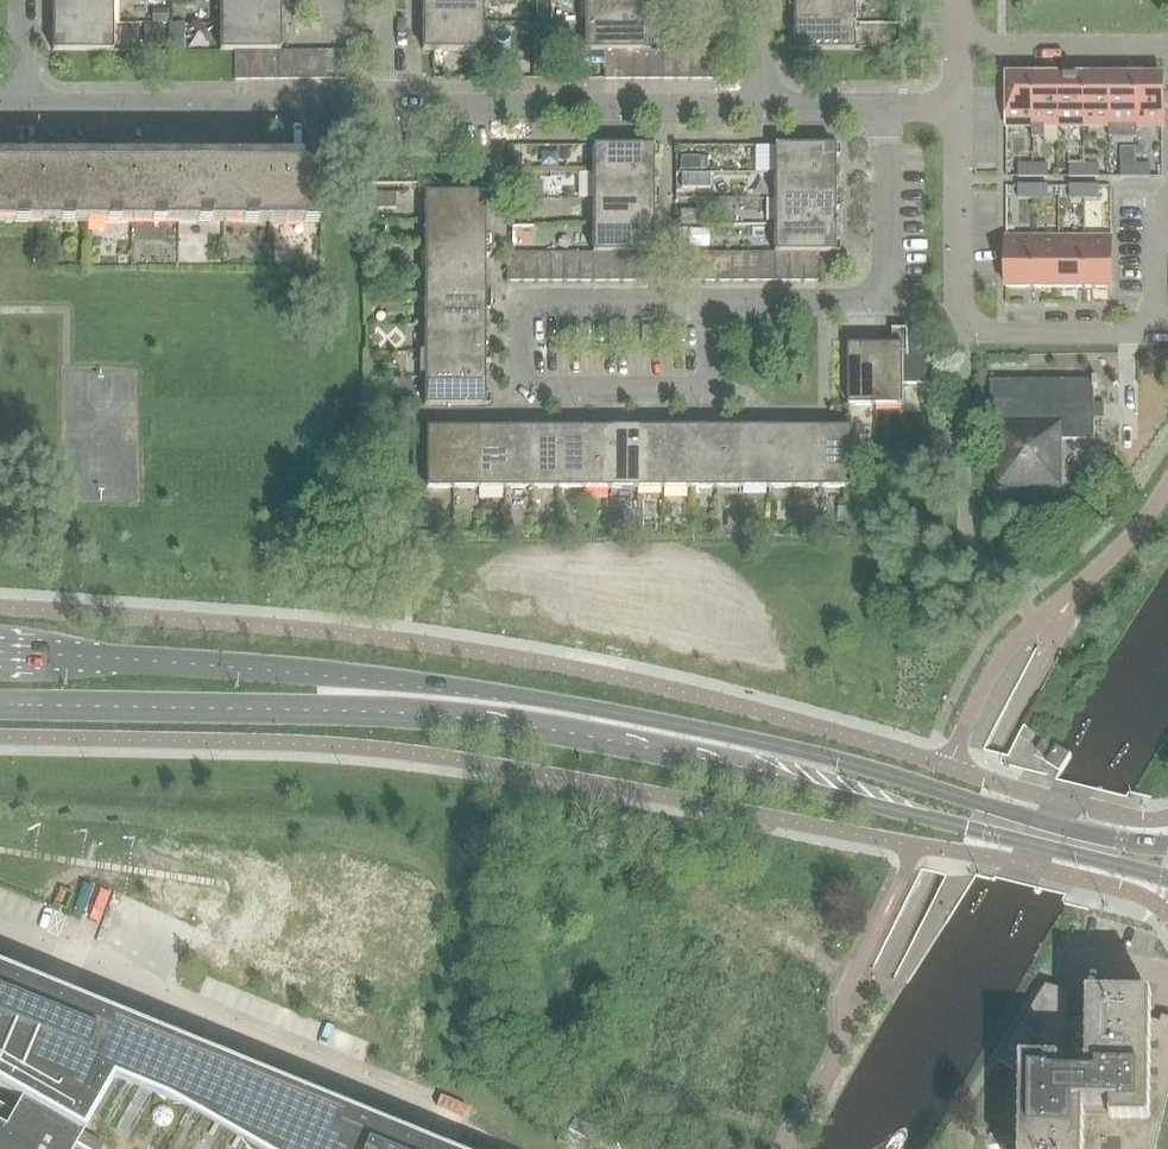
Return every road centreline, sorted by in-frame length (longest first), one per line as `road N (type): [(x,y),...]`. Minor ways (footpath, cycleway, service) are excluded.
road 1 (primary): [(1167,845),(1078,830),(775,745),(494,691),(0,653)]
road 2 (primary): [(0,704),(506,722),(730,764),(1167,879)]
road 3 (residential): [(711,391),(521,391),(521,302),(711,302)]
road 4 (residential): [(1159,332),(977,331),(959,299),(958,106)]
road 5 (residential): [(711,302),(887,302),(886,106)]
road 6 (residential): [(22,108),(393,109)]
road 7 (residential): [(393,109),(762,107)]
road 8 (residential): [(1167,43),(958,43)]
road 9 (residential): [(1159,332),(1159,217),(1167,202)]
road 10 (residential): [(762,107),(886,106)]

